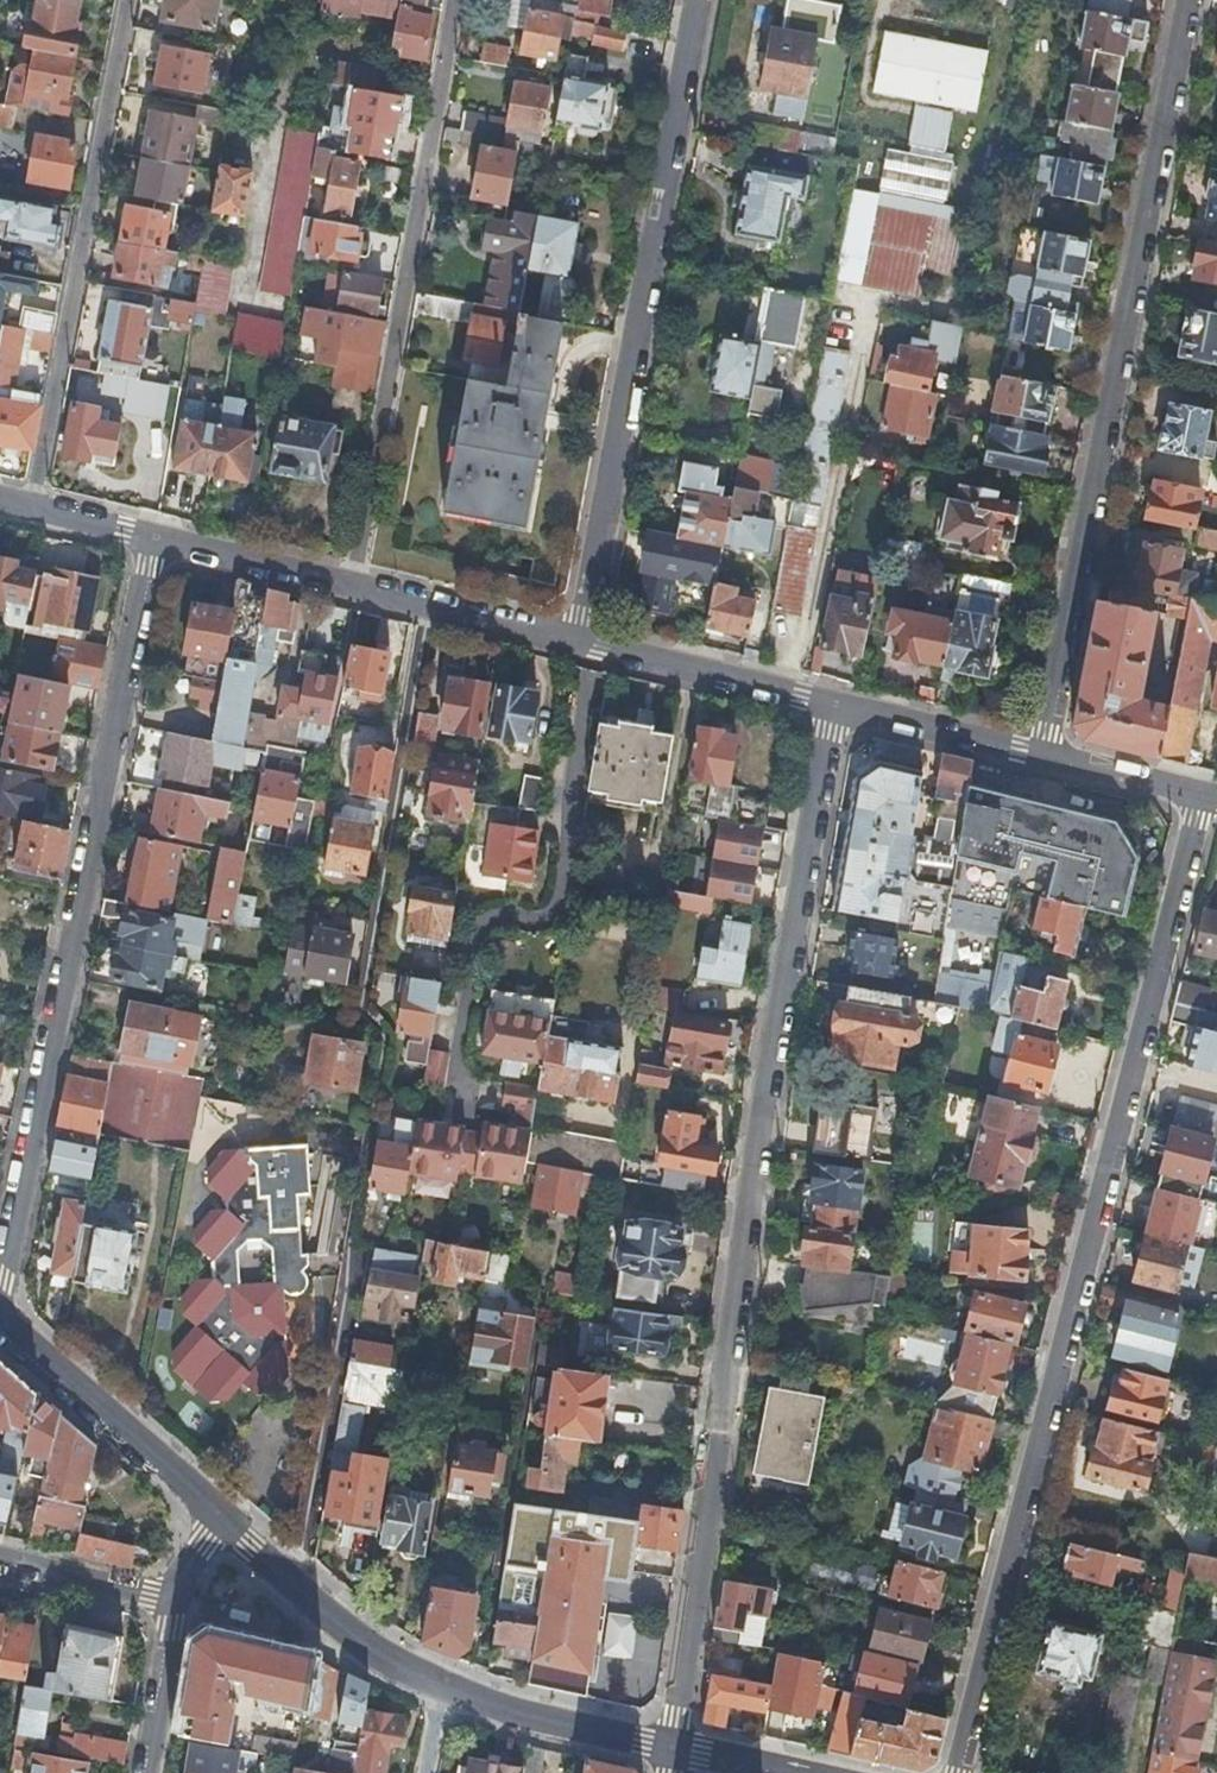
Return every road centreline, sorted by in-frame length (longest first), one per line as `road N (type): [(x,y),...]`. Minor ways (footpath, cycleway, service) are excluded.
road 1 (residential): [(672,1744),(829,702)]
road 2 (residential): [(1203,795),(959,1772)]
road 3 (residential): [(153,536),(0,1292)]
road 4 (residential): [(1039,755),(1184,0)]
road 5 (residential): [(698,0),(578,641)]
road 6 (residential): [(457,0),(352,585)]
road 7 (residential): [(127,0),(32,504)]
road 8 (residential): [(0,1320),(218,1518)]
road 9 (residential): [(441,1683),(218,1518)]
road 10 (residential): [(578,641),(829,702)]
road 11 (residential): [(672,1744),(595,1732),(441,1683)]
road 12 (residential): [(352,585),(578,641)]
road 13 (residential): [(829,702),(1039,755)]
road 14 (residential): [(153,536),(352,585)]
road 15 (residential): [(0,1559),(182,1598)]
road 16 (residential): [(182,1598),(150,1772)]
road 17 (residential): [(1039,755),(1203,795)]
road 18 (residential): [(812,1772),(672,1744)]
road 19 (residential): [(32,504),(153,536)]

